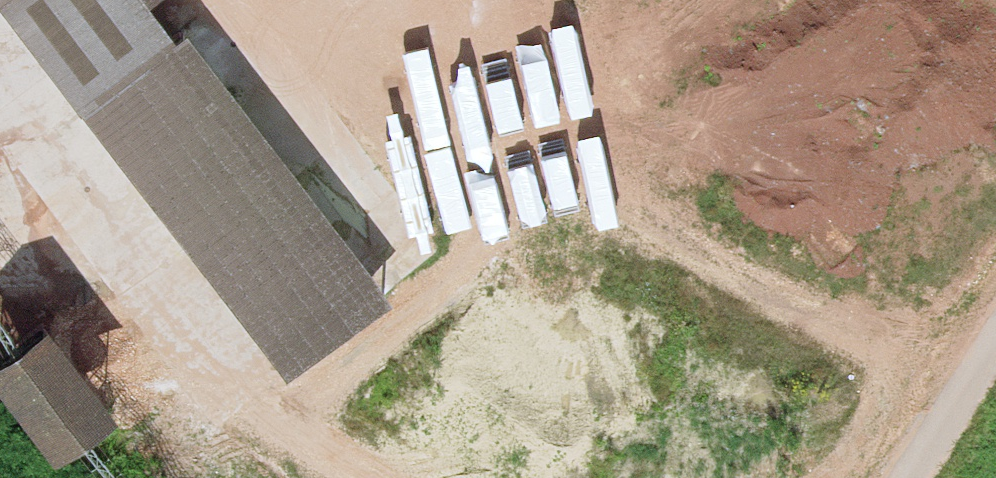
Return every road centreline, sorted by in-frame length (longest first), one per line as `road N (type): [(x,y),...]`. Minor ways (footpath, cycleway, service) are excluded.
road 1 (track): [(995,348),(777,320),(564,154),(332,0)]
road 2 (track): [(498,0),(564,154),(268,432)]
road 3 (track): [(337,477),(222,401),(0,102)]

